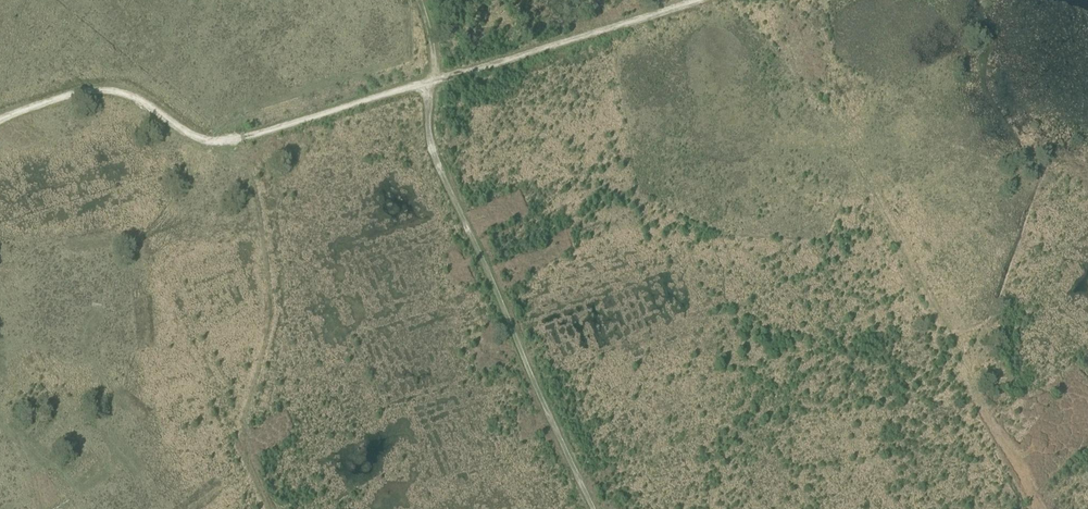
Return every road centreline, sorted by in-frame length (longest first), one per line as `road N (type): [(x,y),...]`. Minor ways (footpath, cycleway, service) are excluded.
road 1 (track): [(592,508),(437,163),(429,139),(432,82)]
road 2 (track): [(432,82),(221,142),(193,135),(112,92),(85,91),(0,121)]
road 3 (track): [(1037,508),(840,134)]
road 4 (track): [(432,82),(696,0)]

